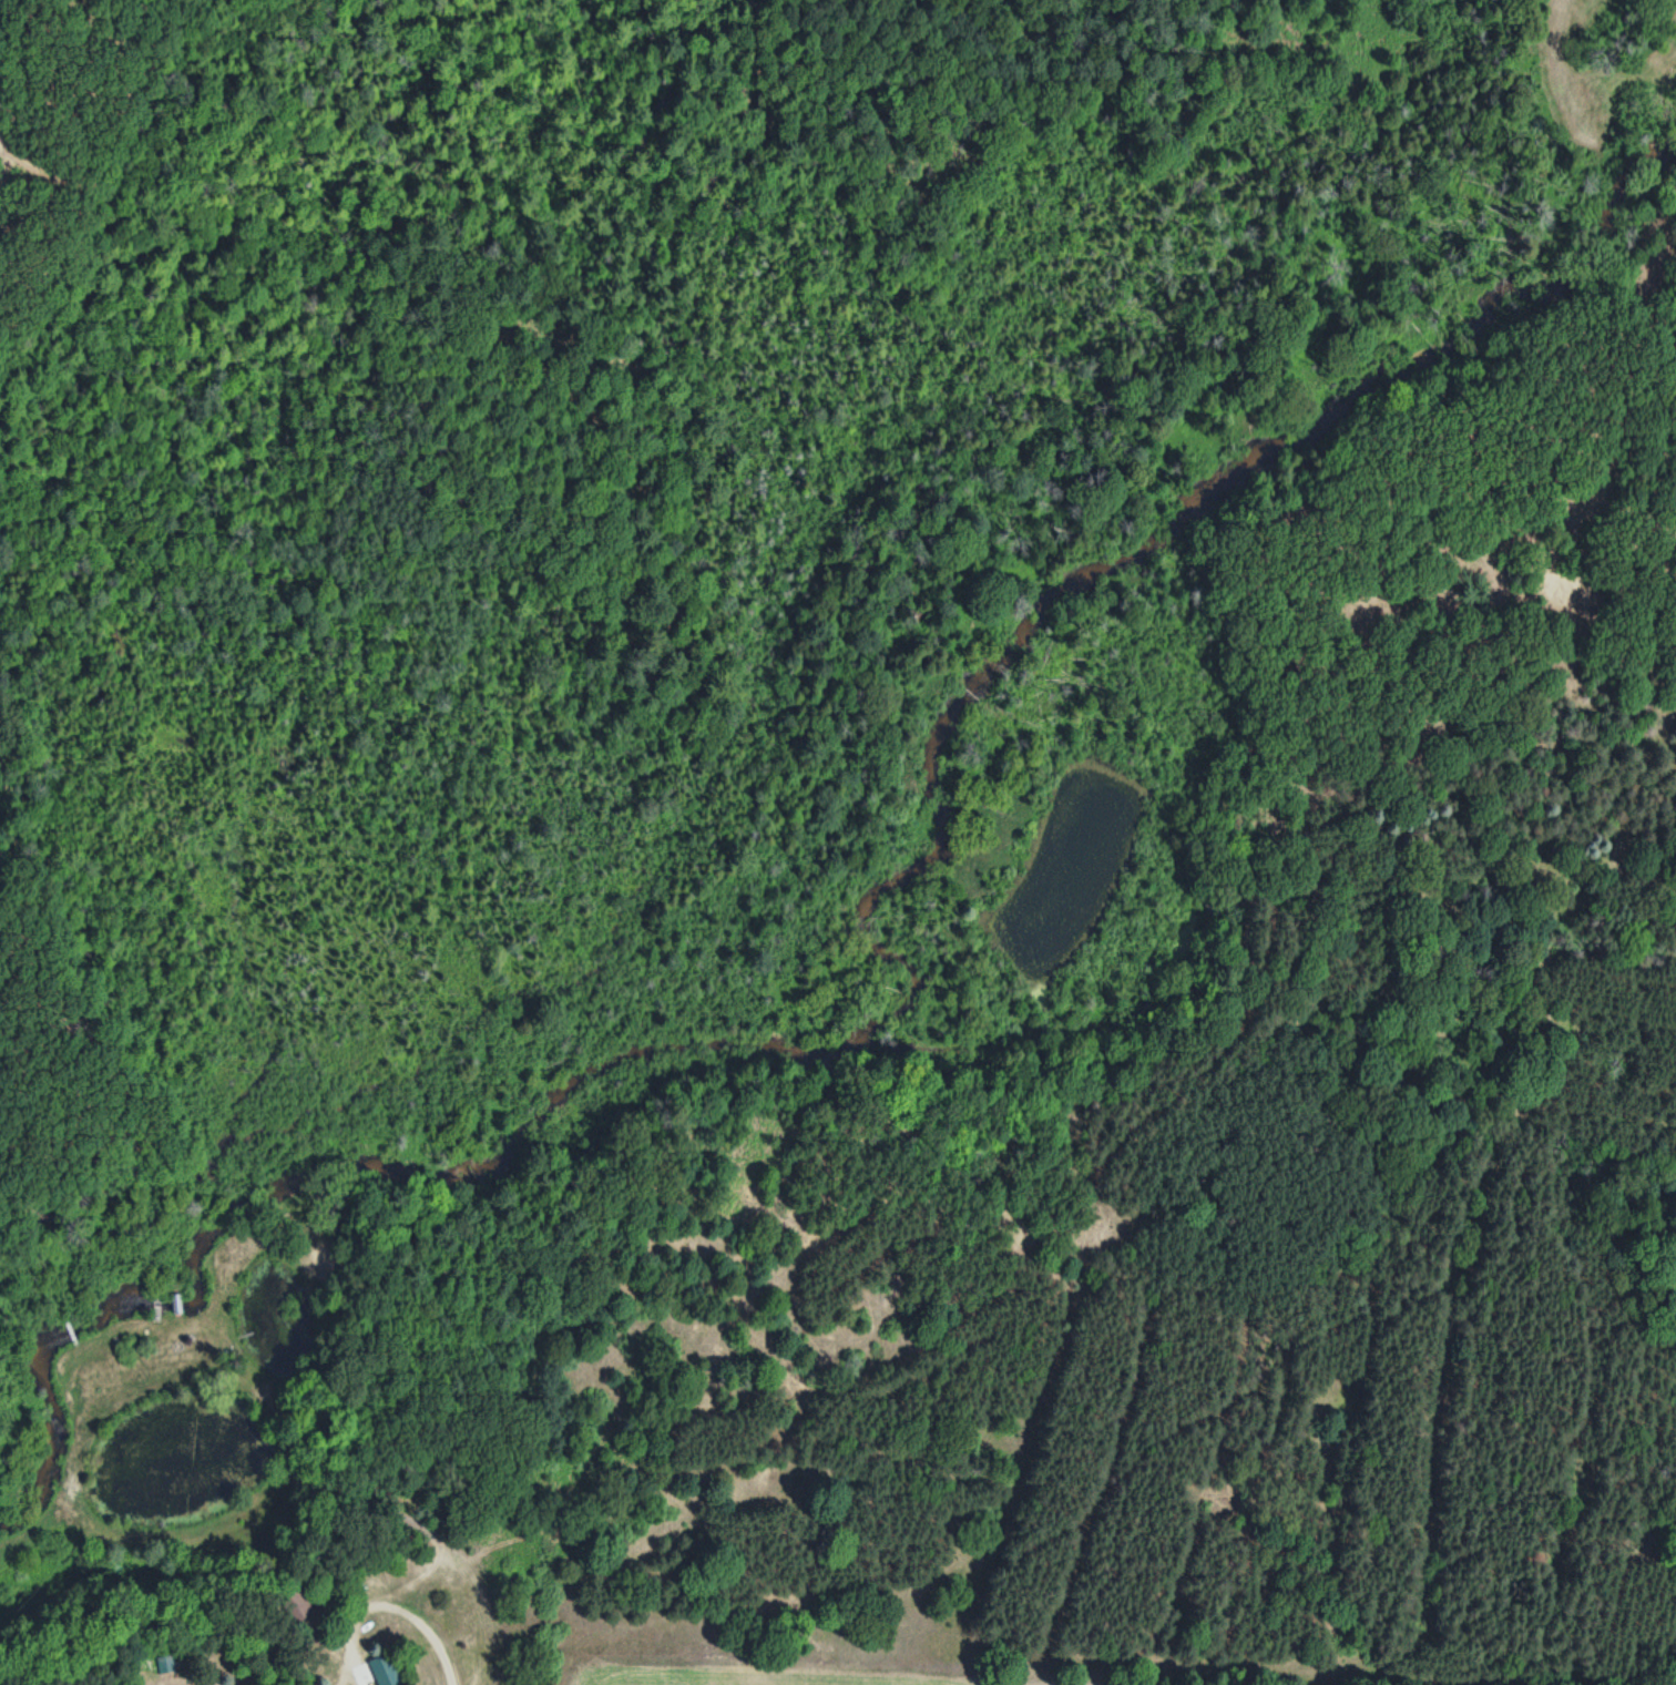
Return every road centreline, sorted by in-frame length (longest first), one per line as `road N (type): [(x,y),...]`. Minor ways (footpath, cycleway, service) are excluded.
road 1 (residential): [(519,1657),(501,1660),(460,1620),(460,1592),(513,1580),(534,1602),(532,1642),(519,1657)]

